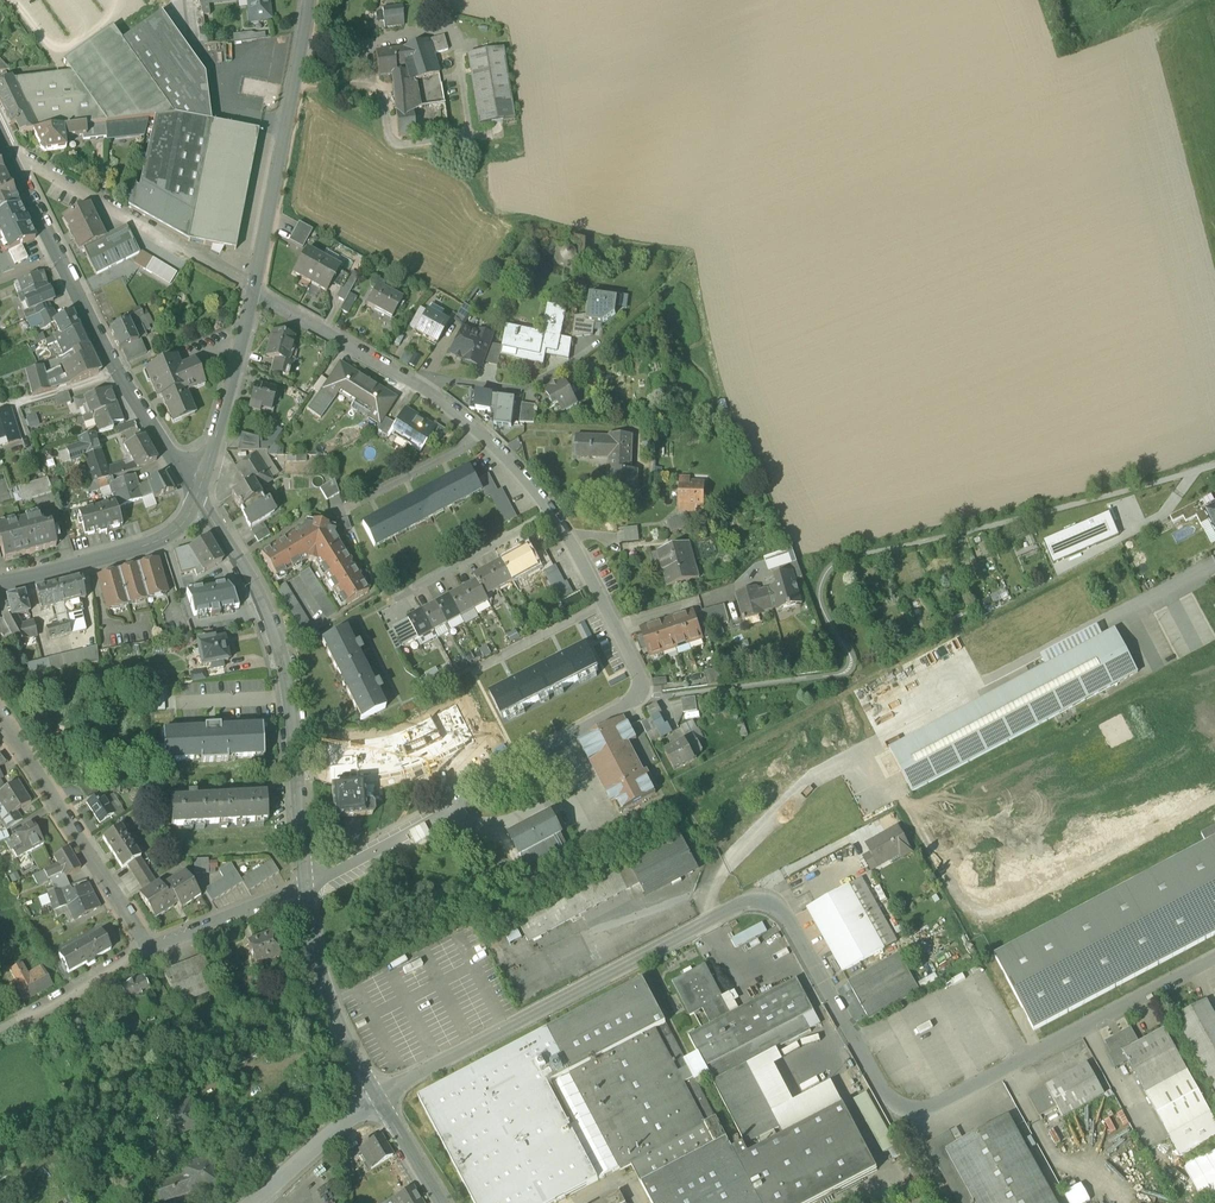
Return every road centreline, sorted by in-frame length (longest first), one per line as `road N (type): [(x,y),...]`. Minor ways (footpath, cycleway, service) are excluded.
road 1 (residential): [(382,1099),(737,905),(768,899),(790,917),(889,1100),(908,1112),(932,1111),(1214,960)]
road 2 (unclassified): [(198,499),(281,655),(305,888)]
road 3 (residential): [(429,395),(483,436),(550,512),(646,695)]
road 4 (tertiary): [(308,0),(255,296)]
road 5 (track): [(7,150),(255,296)]
road 6 (residential): [(60,259),(116,371),(198,499)]
road 7 (residential): [(0,720),(150,950)]
road 8 (residential): [(429,395),(449,381),(522,391),(649,304)]
road 9 (unclassified): [(305,888),(313,970),(382,1099)]
road 10 (tertiary): [(0,581),(138,550),(180,529),(198,499)]
road 11 (tertiary): [(255,296),(198,499)]
road 12 (residential): [(255,296),(429,395)]
road 13 (residential): [(443,816),(498,828),(564,793),(555,747)]
road 14 (residential): [(150,950),(305,888)]
road 15 (residential): [(256,1202),(382,1099)]
road 16 (residential): [(305,888),(443,816)]
road 17 (residential): [(0,136),(60,259)]
road 18 (residential): [(32,1015),(150,950)]
road 19 (residential): [(443,816),(555,747)]
road 20 (unclassified): [(382,1099),(445,1202)]

